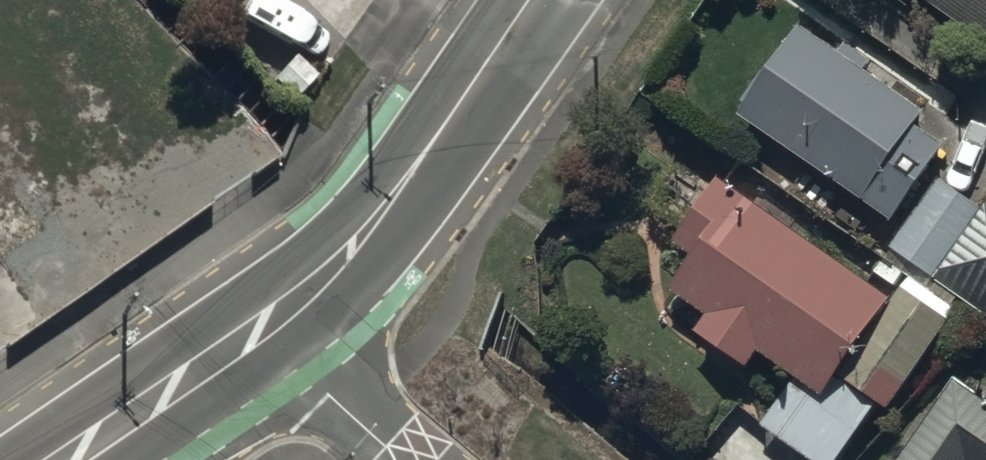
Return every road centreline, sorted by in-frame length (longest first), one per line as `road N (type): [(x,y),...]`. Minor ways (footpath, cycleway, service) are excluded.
road 1 (tertiary): [(277,328),(372,233),(536,0)]
road 2 (tertiary): [(78,459),(277,328)]
road 3 (tertiary): [(277,328),(398,459)]

